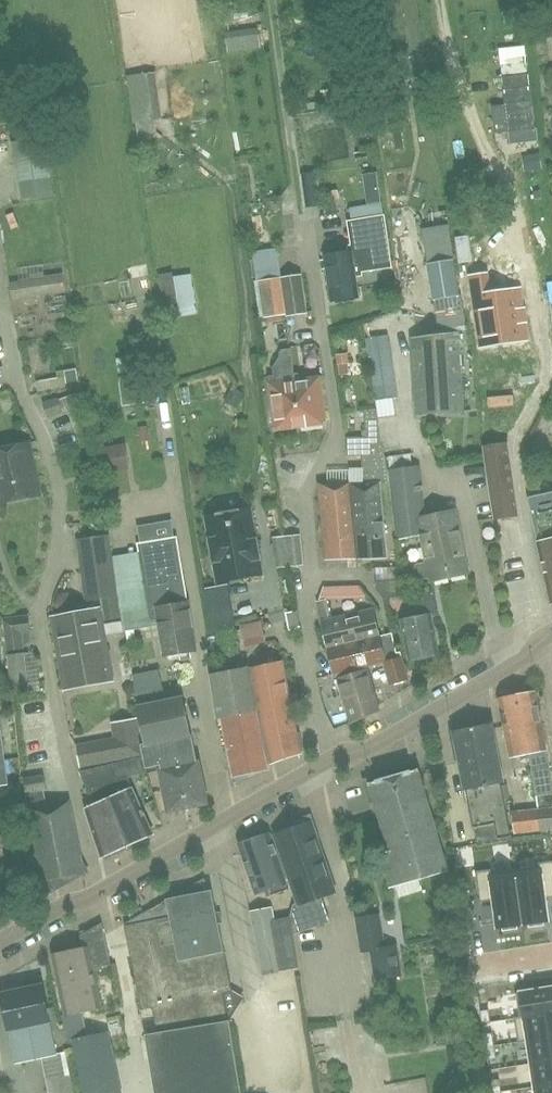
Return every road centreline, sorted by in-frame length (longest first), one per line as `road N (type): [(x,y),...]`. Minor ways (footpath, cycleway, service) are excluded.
road 1 (residential): [(0,942),(331,759),(363,751),(527,658),(551,631)]
road 2 (track): [(301,221),(272,0)]

